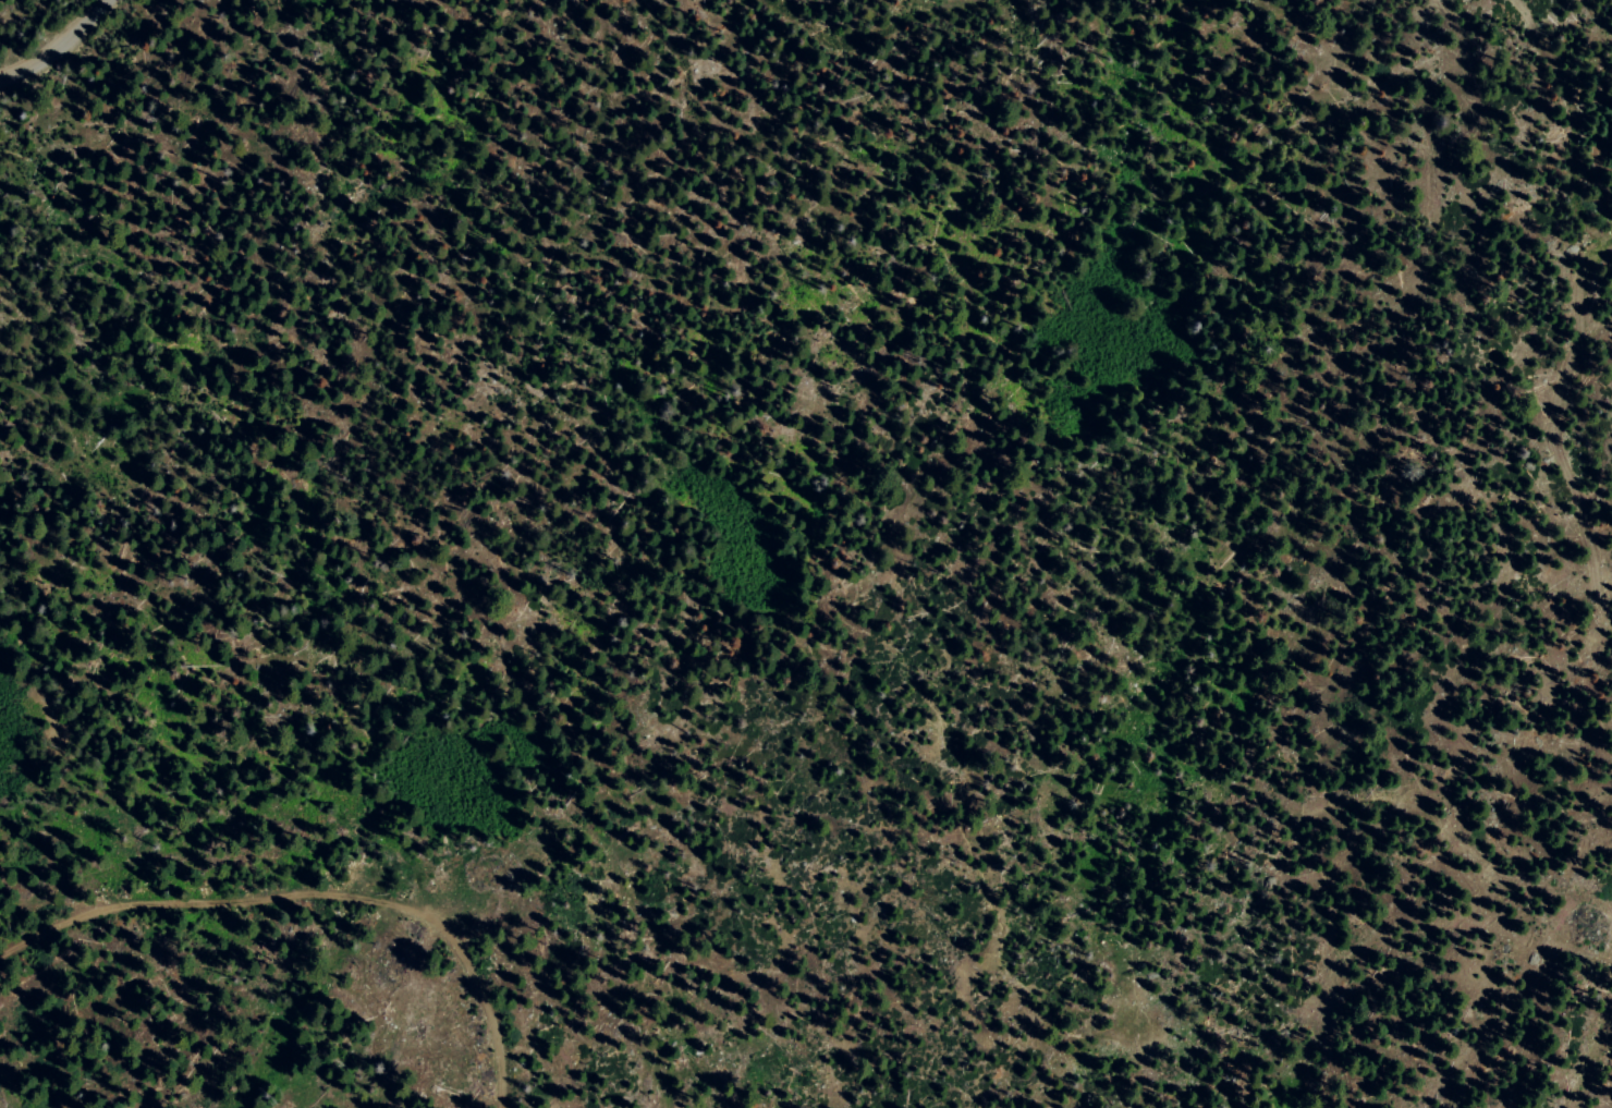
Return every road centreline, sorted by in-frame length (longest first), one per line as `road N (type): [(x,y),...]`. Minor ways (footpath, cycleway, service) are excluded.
road 1 (track): [(0,957),(87,913),(308,891),(363,896),(431,917),(466,950),(501,1039),(506,1107)]
road 2 (residential): [(105,0),(65,39),(0,76)]

